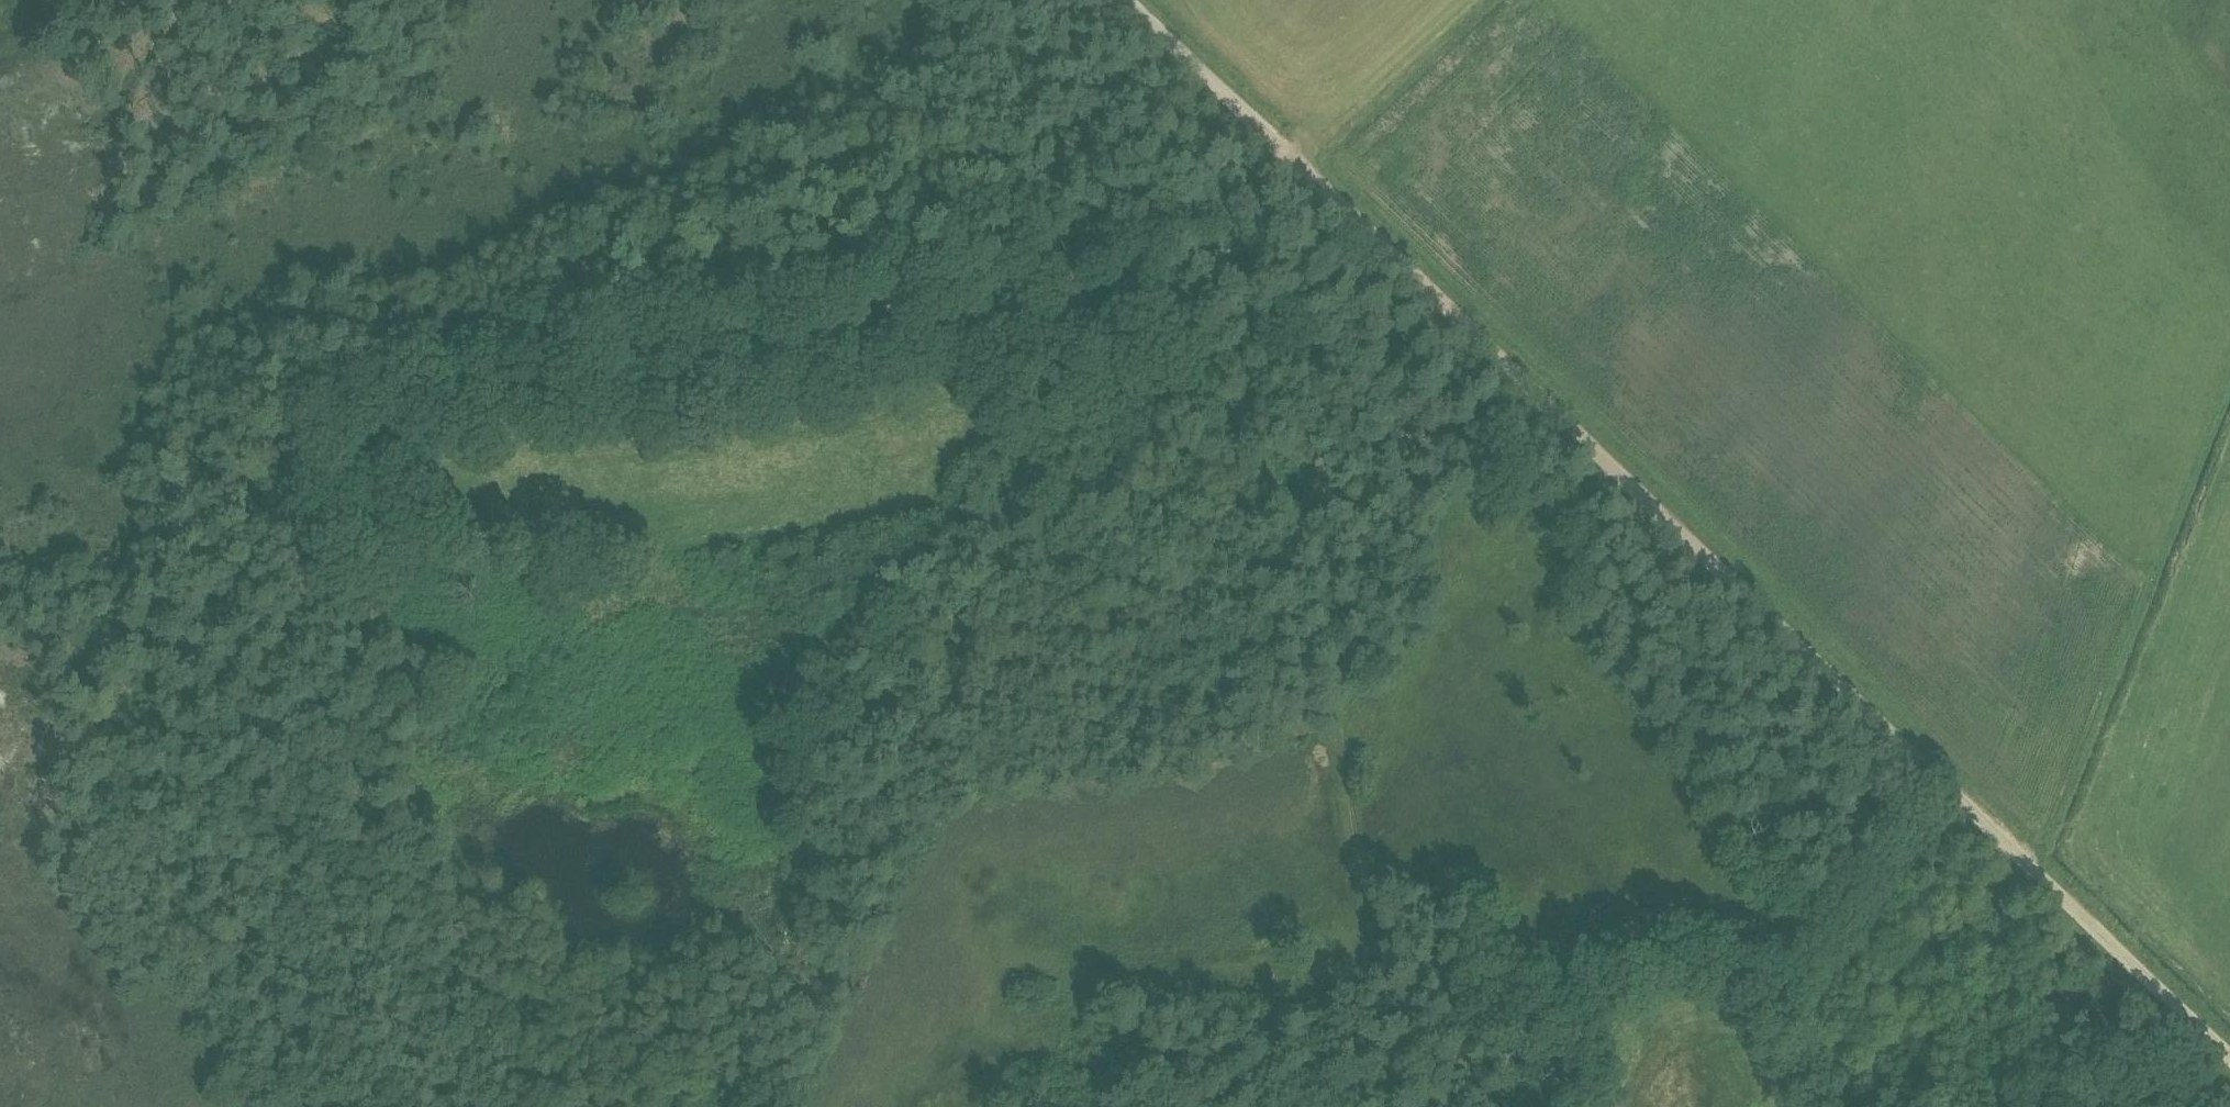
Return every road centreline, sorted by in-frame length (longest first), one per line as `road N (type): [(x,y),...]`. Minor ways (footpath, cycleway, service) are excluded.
road 1 (track): [(2229,1061),(1121,0)]

